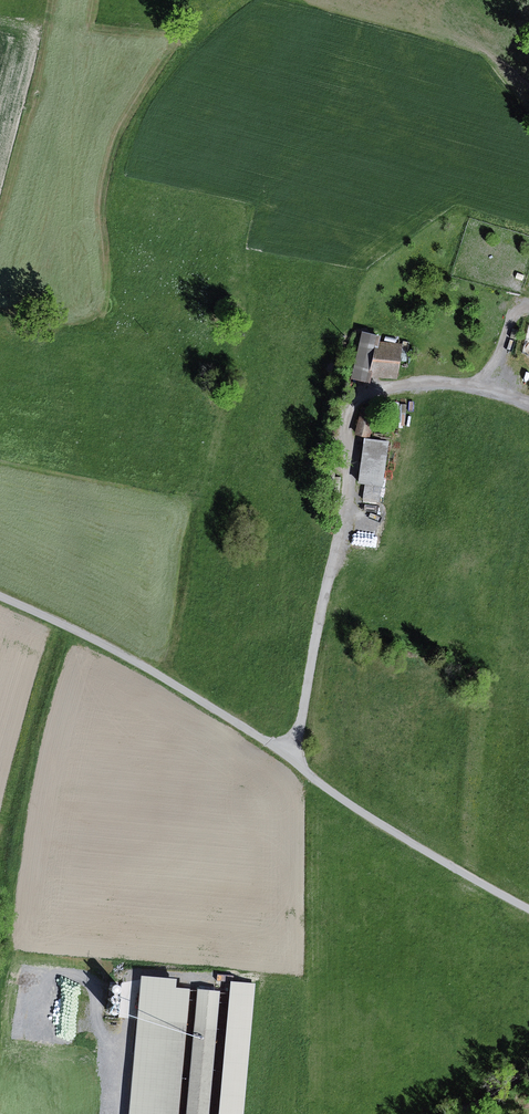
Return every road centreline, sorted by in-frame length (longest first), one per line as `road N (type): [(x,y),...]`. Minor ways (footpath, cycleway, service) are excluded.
road 1 (track): [(528,907),(420,850),(149,669),(0,596)]
road 2 (track): [(285,755),(298,731),(343,522),(351,408),(360,398),(406,384),(481,388),(528,404)]
road 3 (track): [(201,977),(147,972),(134,979),(122,1113)]

